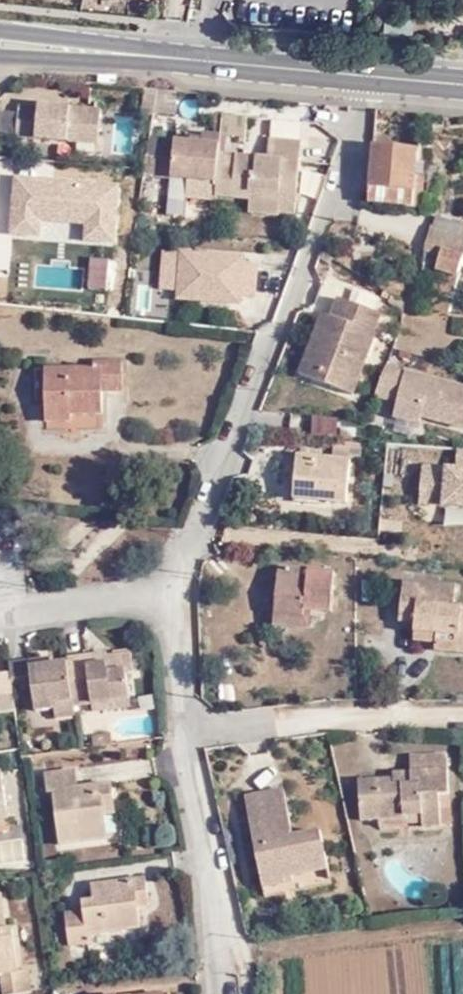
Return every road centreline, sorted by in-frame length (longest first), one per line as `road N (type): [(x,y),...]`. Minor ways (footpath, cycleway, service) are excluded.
road 1 (unclassified): [(354,74),(352,153),(190,567),(187,745),(231,951)]
road 2 (secondary): [(104,51),(354,74)]

